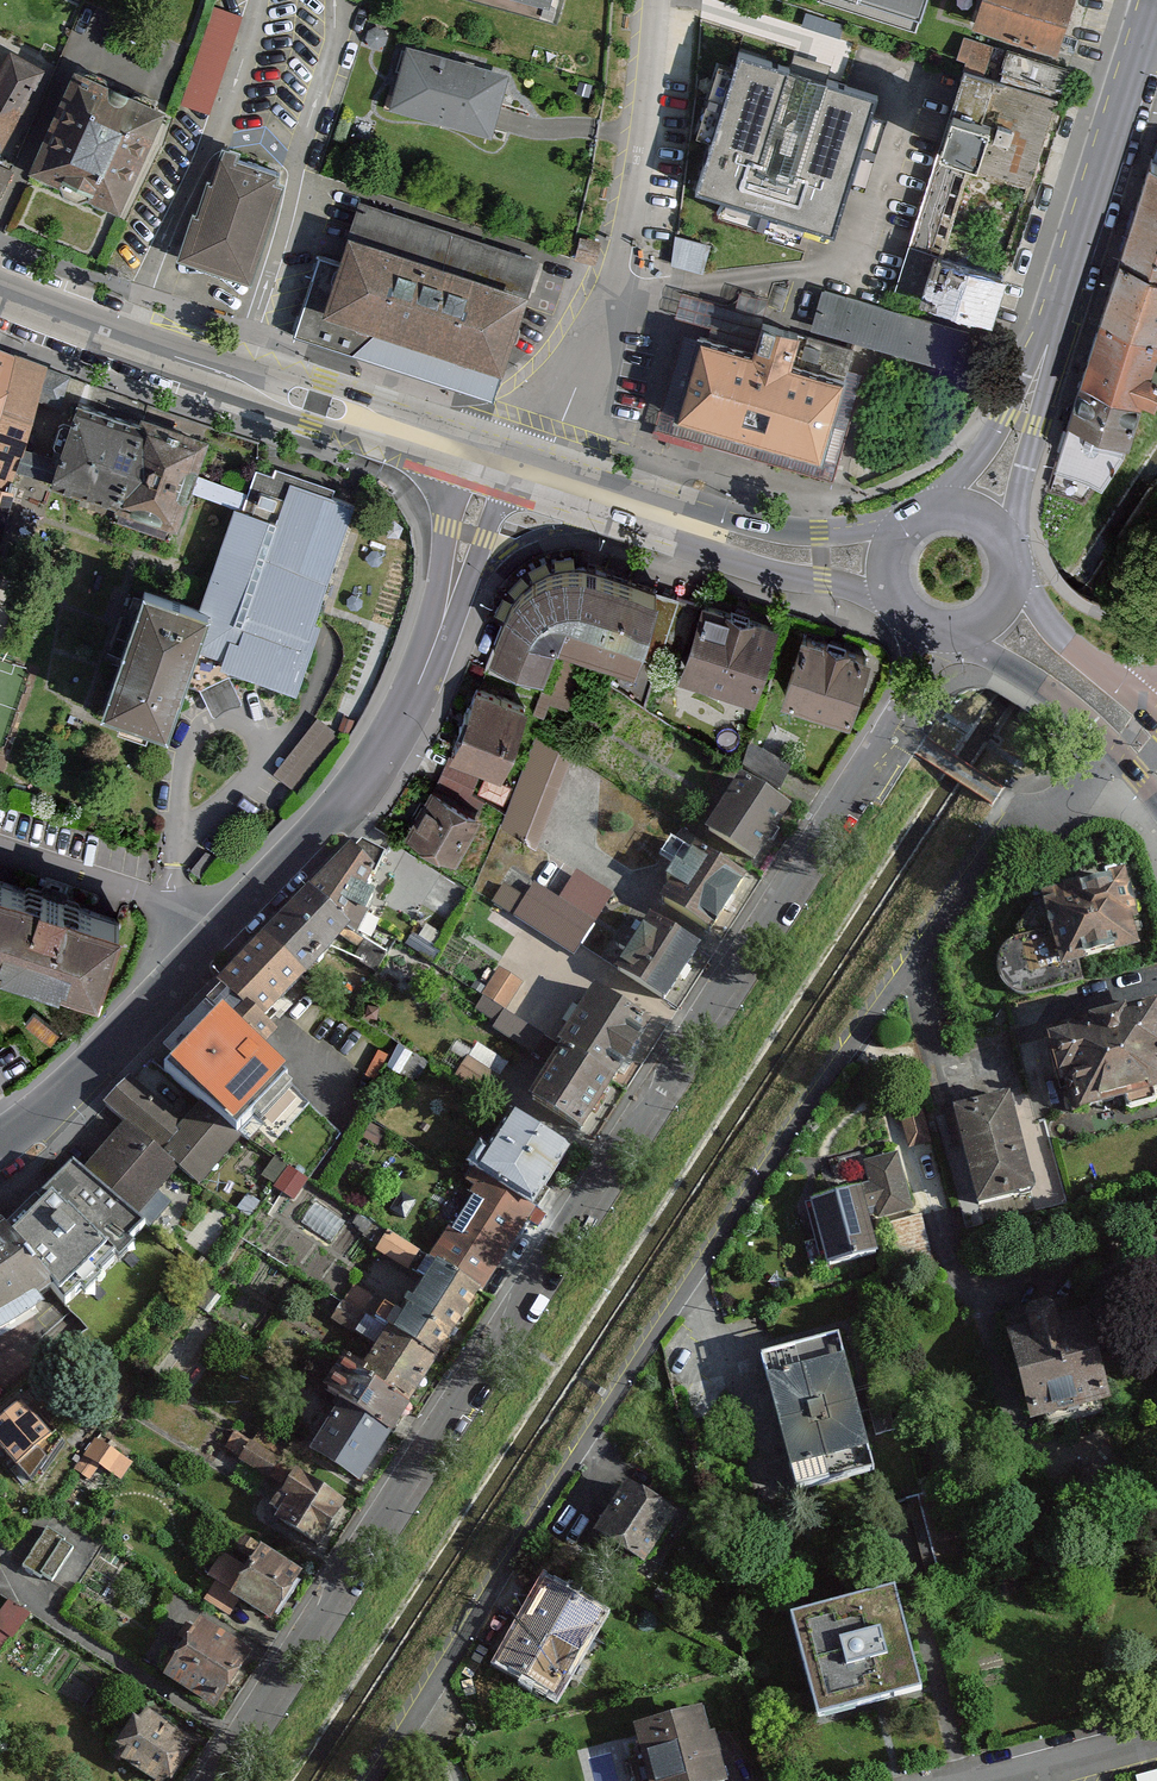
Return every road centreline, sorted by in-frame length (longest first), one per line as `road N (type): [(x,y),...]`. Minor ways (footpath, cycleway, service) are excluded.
road 1 (residential): [(1104,741),(1070,786),(1004,825),(915,950),(368,1780)]
road 2 (residential): [(216,1780),(562,1226),(631,1133),(891,728)]
road 3 (secondary): [(492,459),(442,623),(379,756),(338,811),(123,1036),(0,1145)]
road 4 (primary): [(981,513),(1038,375),(1156,0)]
road 5 (unclassified): [(0,291),(492,459)]
road 6 (residential): [(540,475),(623,241),(656,0)]
road 7 (secondary): [(605,496),(729,555),(898,601)]
road 8 (secondary): [(906,524),(793,532),(605,496)]
road 9 (primary): [(953,630),(1104,741)]
road 10 (residential): [(1156,1736),(989,1780)]
road 11 (primary): [(1114,678),(1049,625),(1013,570)]

